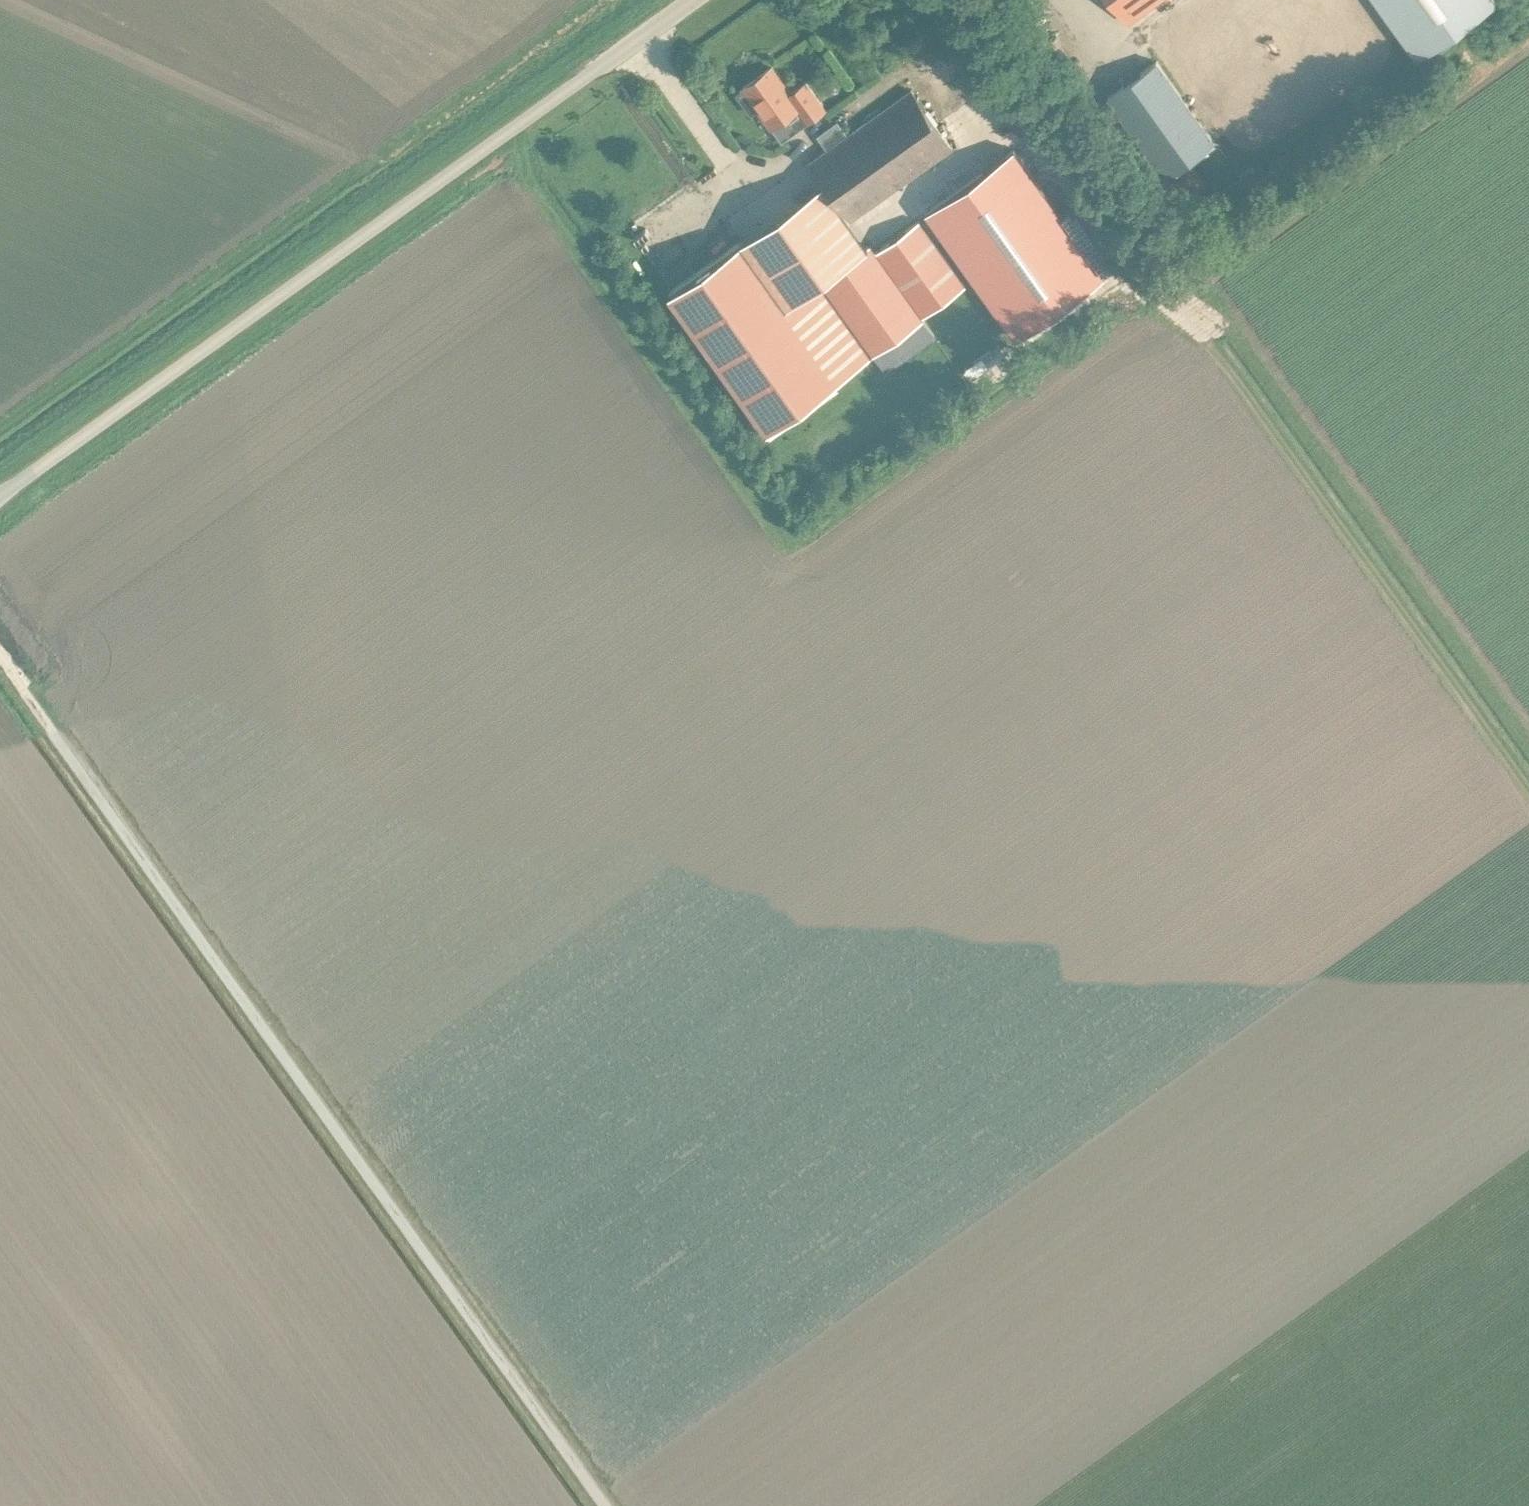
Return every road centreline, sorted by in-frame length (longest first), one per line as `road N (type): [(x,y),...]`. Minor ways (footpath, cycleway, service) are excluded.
road 1 (unclassified): [(590,1505),(0,682)]
road 2 (unclassified): [(0,498),(686,0)]

